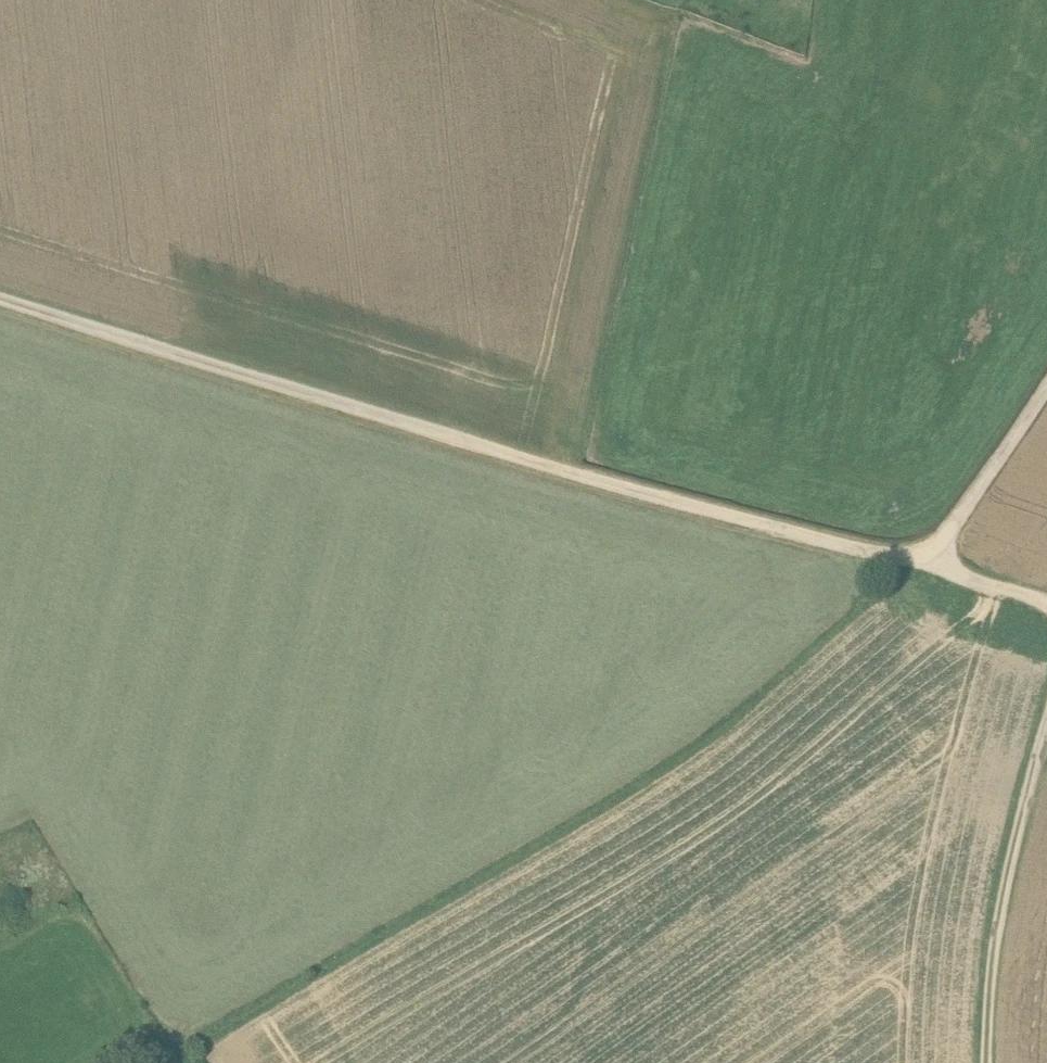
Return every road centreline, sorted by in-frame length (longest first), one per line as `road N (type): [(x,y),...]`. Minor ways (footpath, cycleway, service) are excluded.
road 1 (track): [(0,299),(922,561)]
road 2 (track): [(986,1062),(999,916),(1046,716)]
road 3 (track): [(922,561),(1046,385)]
road 4 (track): [(1046,603),(922,561)]

